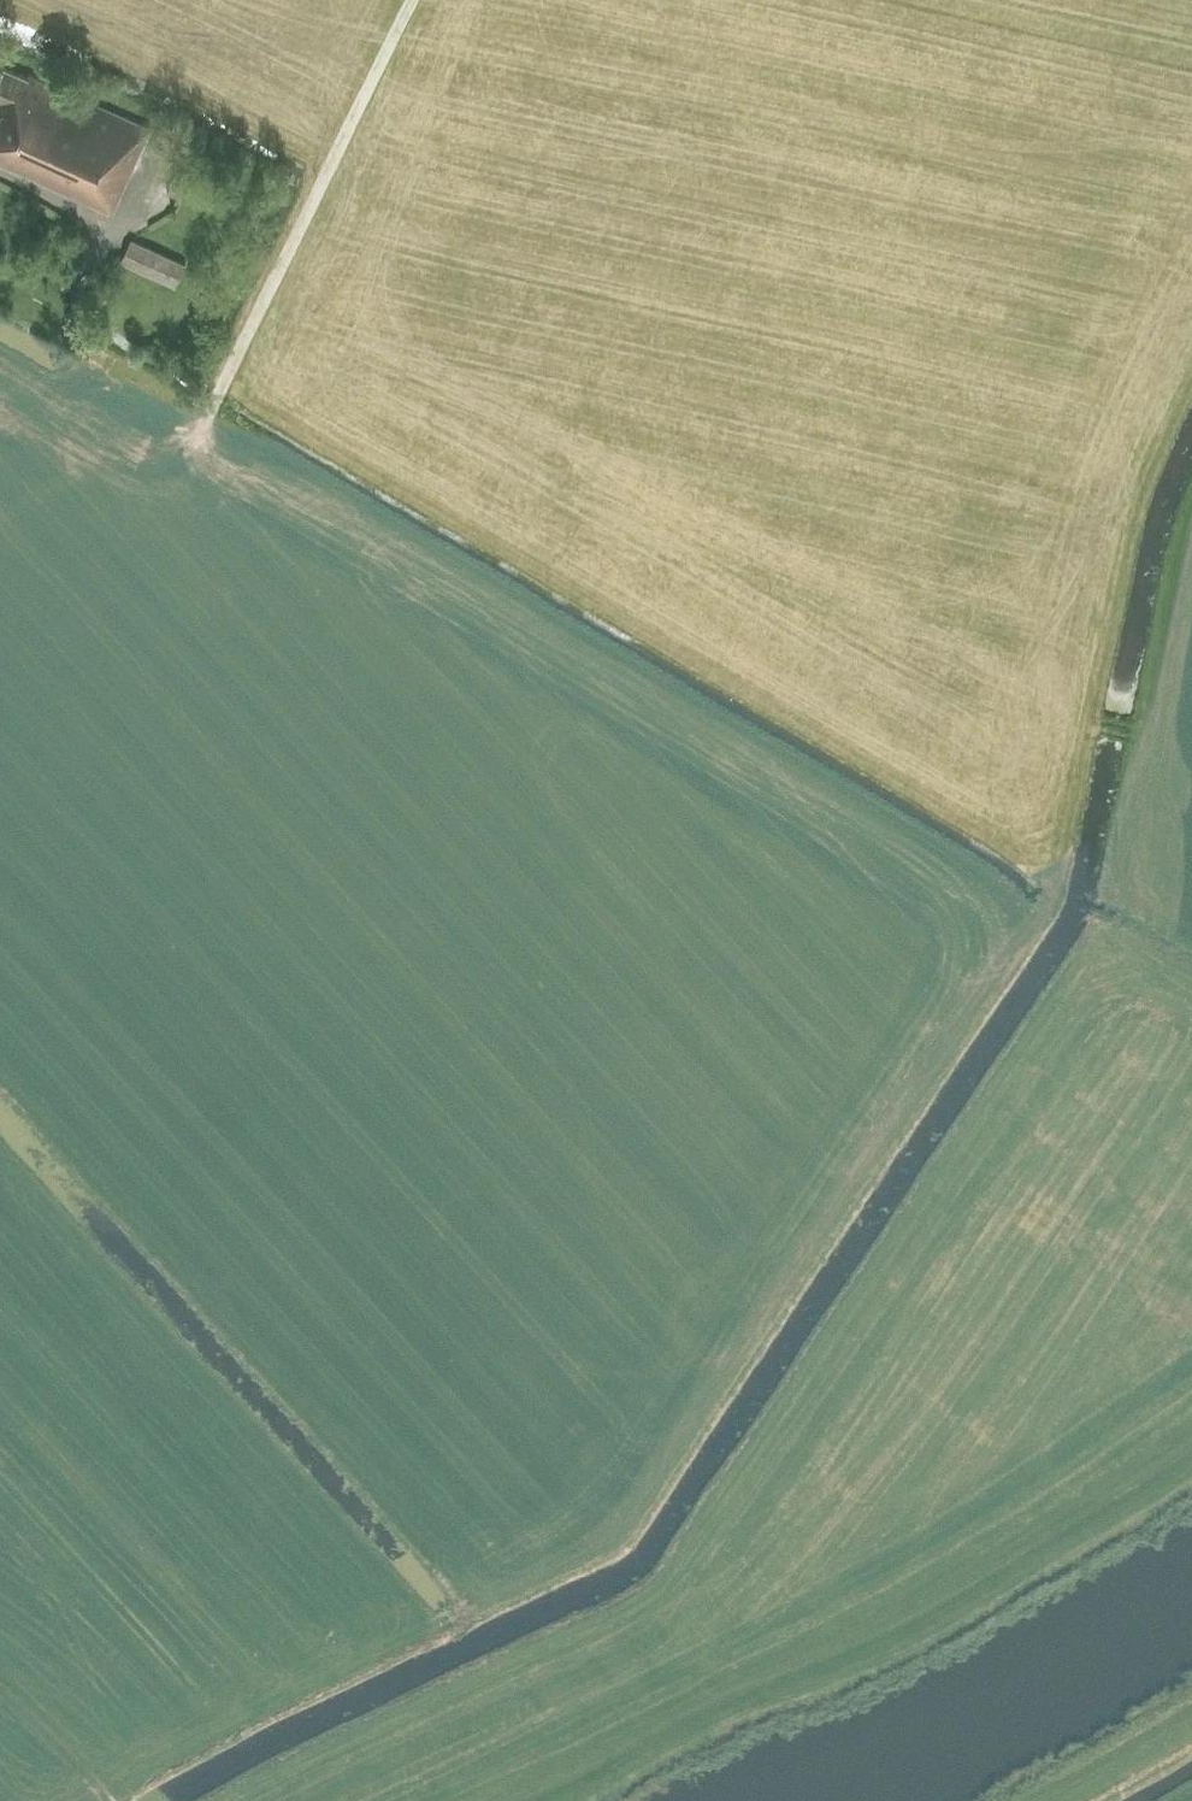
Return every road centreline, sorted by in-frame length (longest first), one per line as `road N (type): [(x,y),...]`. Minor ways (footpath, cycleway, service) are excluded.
road 1 (track): [(204,427),(416,0)]

